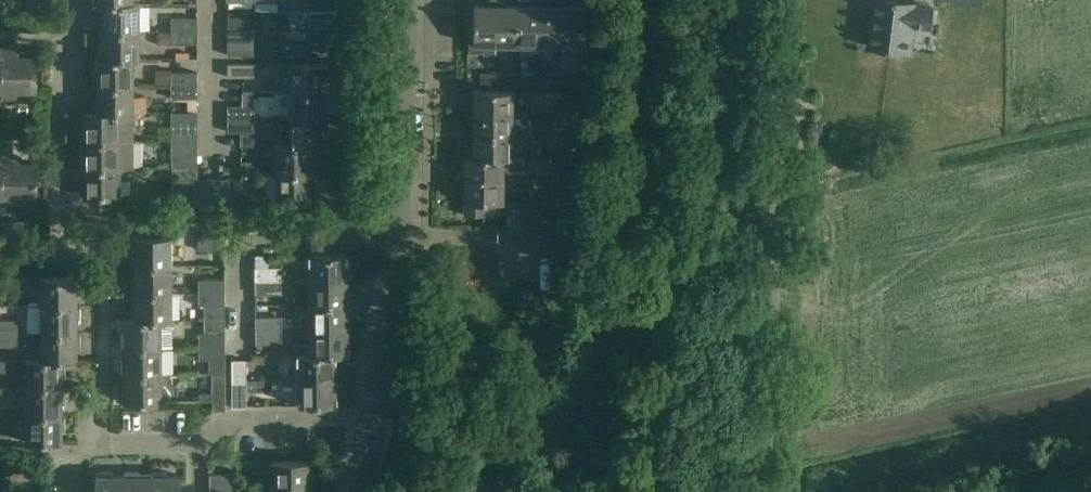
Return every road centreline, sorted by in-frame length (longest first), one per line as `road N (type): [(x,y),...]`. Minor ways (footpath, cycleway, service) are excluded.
road 1 (unclassified): [(764,491),(788,0)]
road 2 (residential): [(371,419),(403,239),(408,0)]
road 3 (residential): [(197,441),(242,428),(371,419)]
road 4 (residential): [(212,164),(210,0)]

